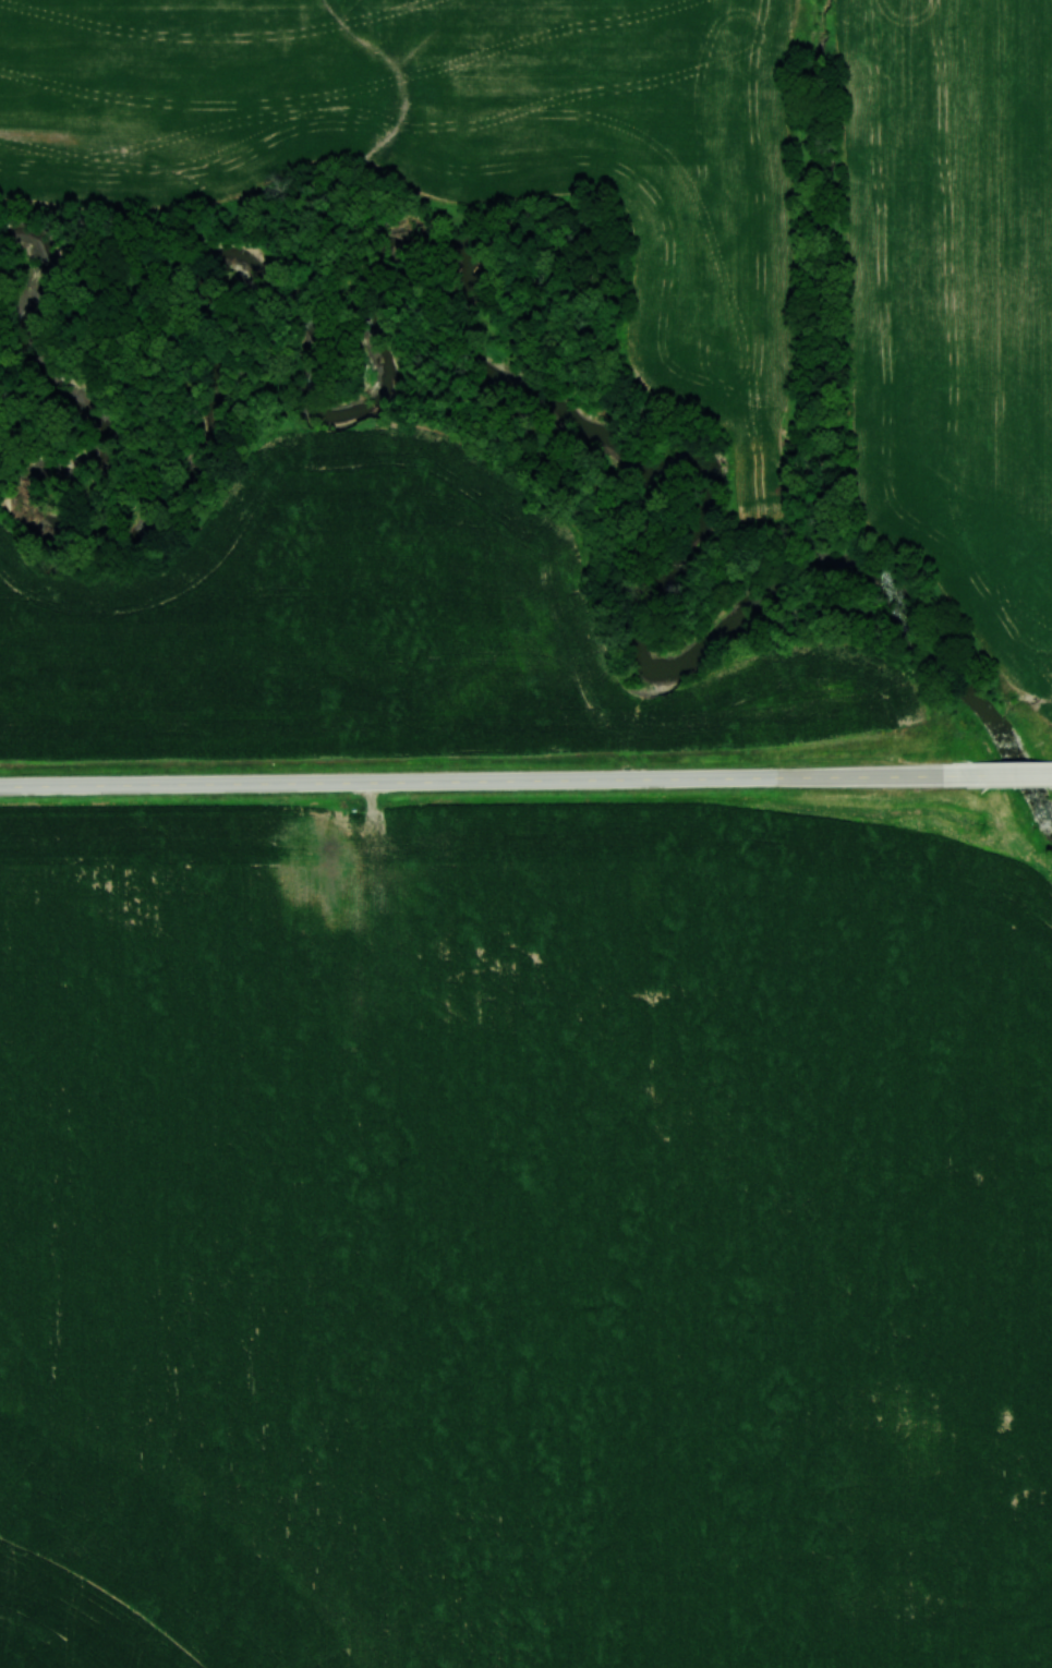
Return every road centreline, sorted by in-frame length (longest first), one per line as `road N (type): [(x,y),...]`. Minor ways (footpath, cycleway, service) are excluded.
road 1 (tertiary): [(943,773),(0,785)]

